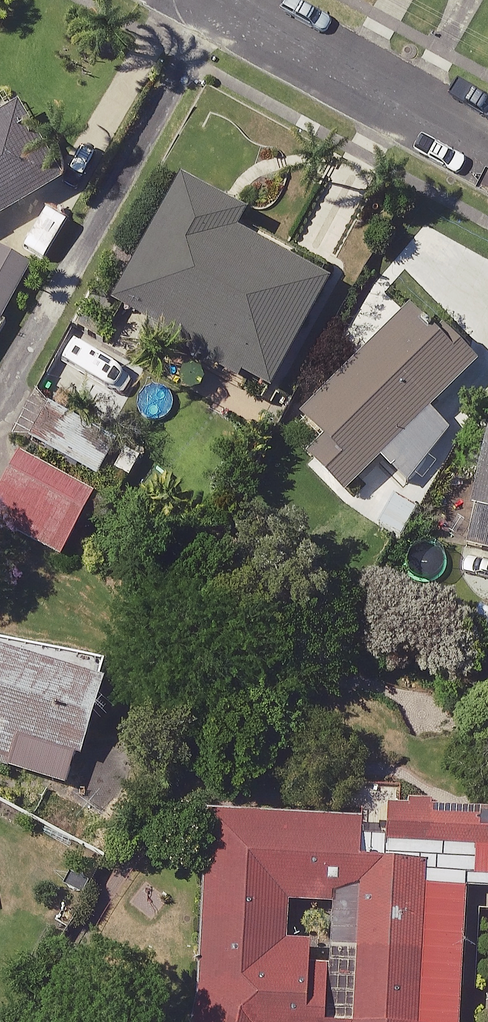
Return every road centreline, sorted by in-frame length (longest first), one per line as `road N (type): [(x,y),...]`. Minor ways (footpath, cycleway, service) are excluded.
road 1 (residential): [(215,0),(487,148)]

